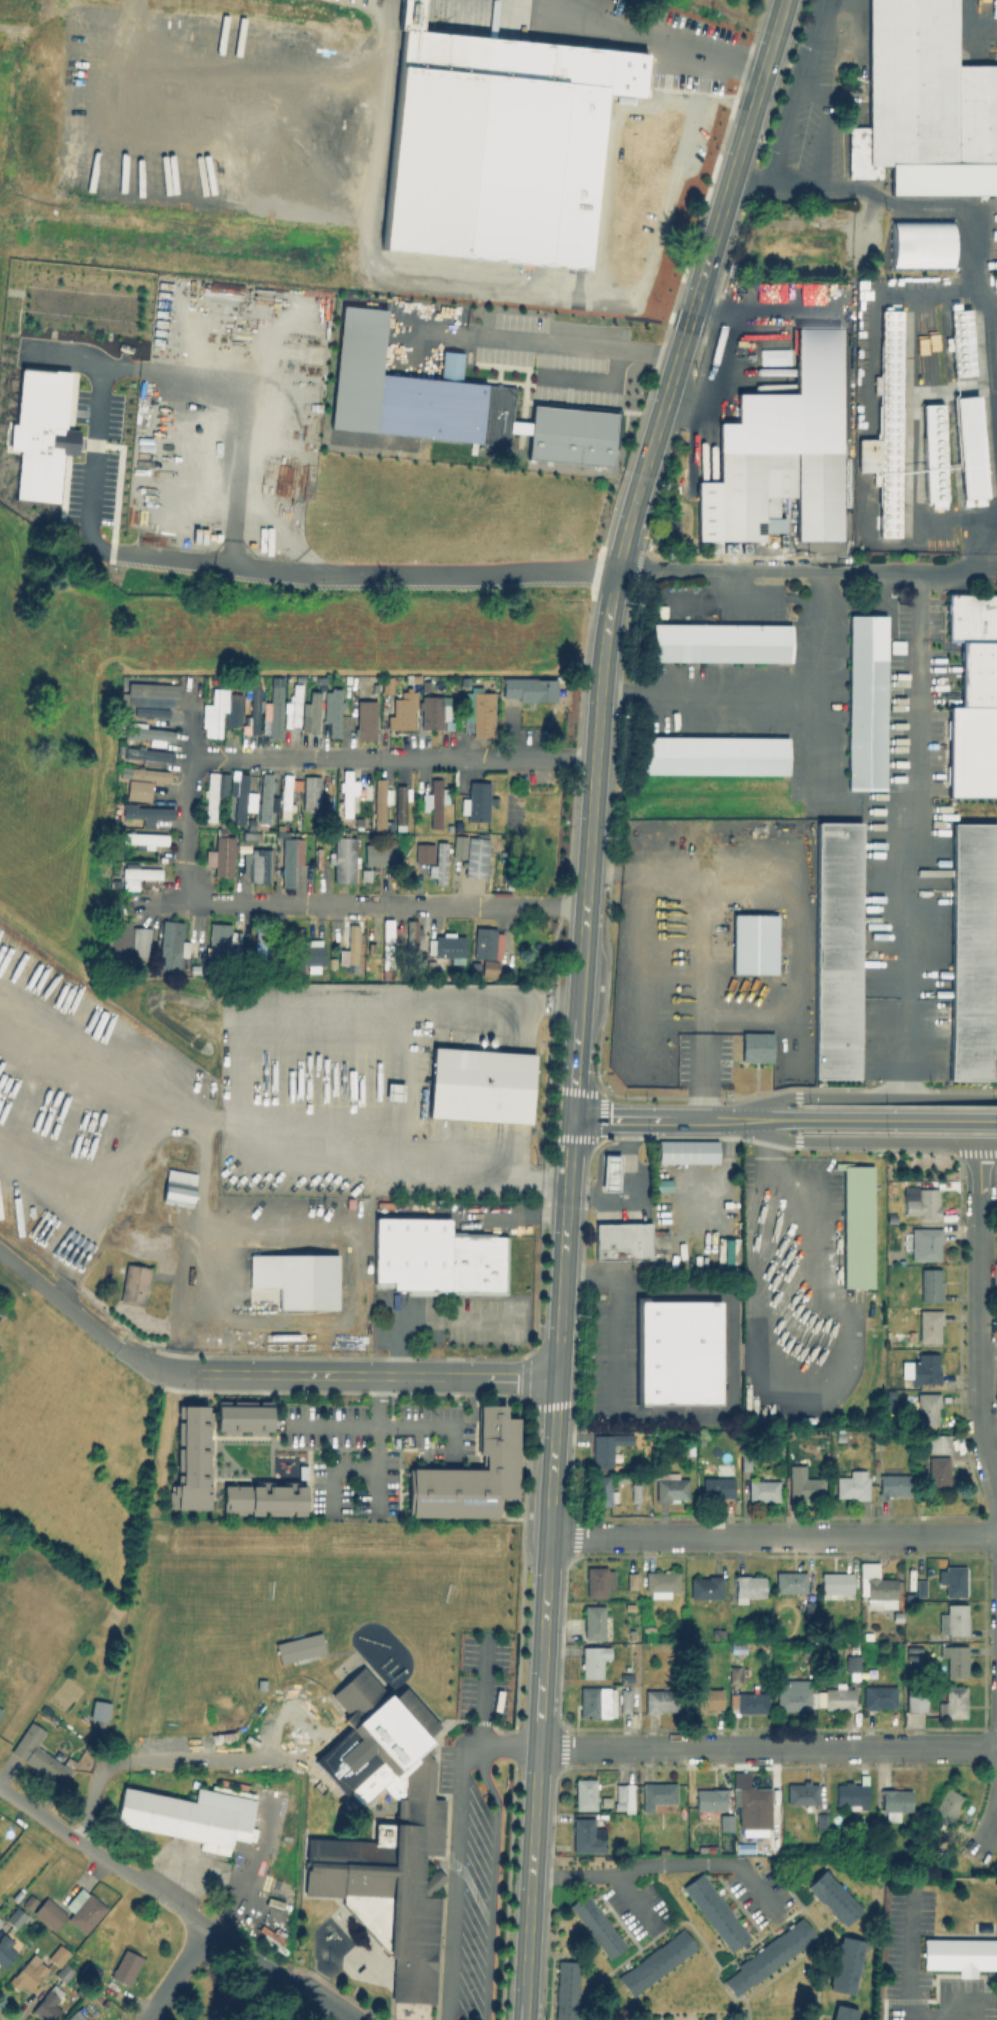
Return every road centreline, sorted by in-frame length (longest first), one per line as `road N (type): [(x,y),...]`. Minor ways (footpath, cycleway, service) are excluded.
road 1 (secondary): [(570,1118),(601,672),(618,560),(784,0)]
road 2 (residential): [(595,763),(191,761),(185,903),(585,907)]
road 3 (secondary): [(522,2019),(549,1536)]
road 4 (residential): [(996,1749),(537,1746)]
road 5 (residential): [(996,1537),(549,1536)]
road 6 (secondary): [(549,1536),(570,1118)]
road 7 (residential): [(556,1377),(183,1372)]
road 8 (residential): [(996,1496),(978,1408),(979,1141)]
road 9 (secondary): [(996,1098),(797,1096),(718,1118)]
road 10 (secondary): [(718,1118),(797,1140),(996,1141)]
road 11 (residential): [(211,1926),(0,1786)]
road 12 (residential): [(183,1372),(128,1353),(0,1252)]
road 13 (secondary): [(996,1119),(799,1118)]
road 14 (secondary): [(718,1118),(570,1118)]

